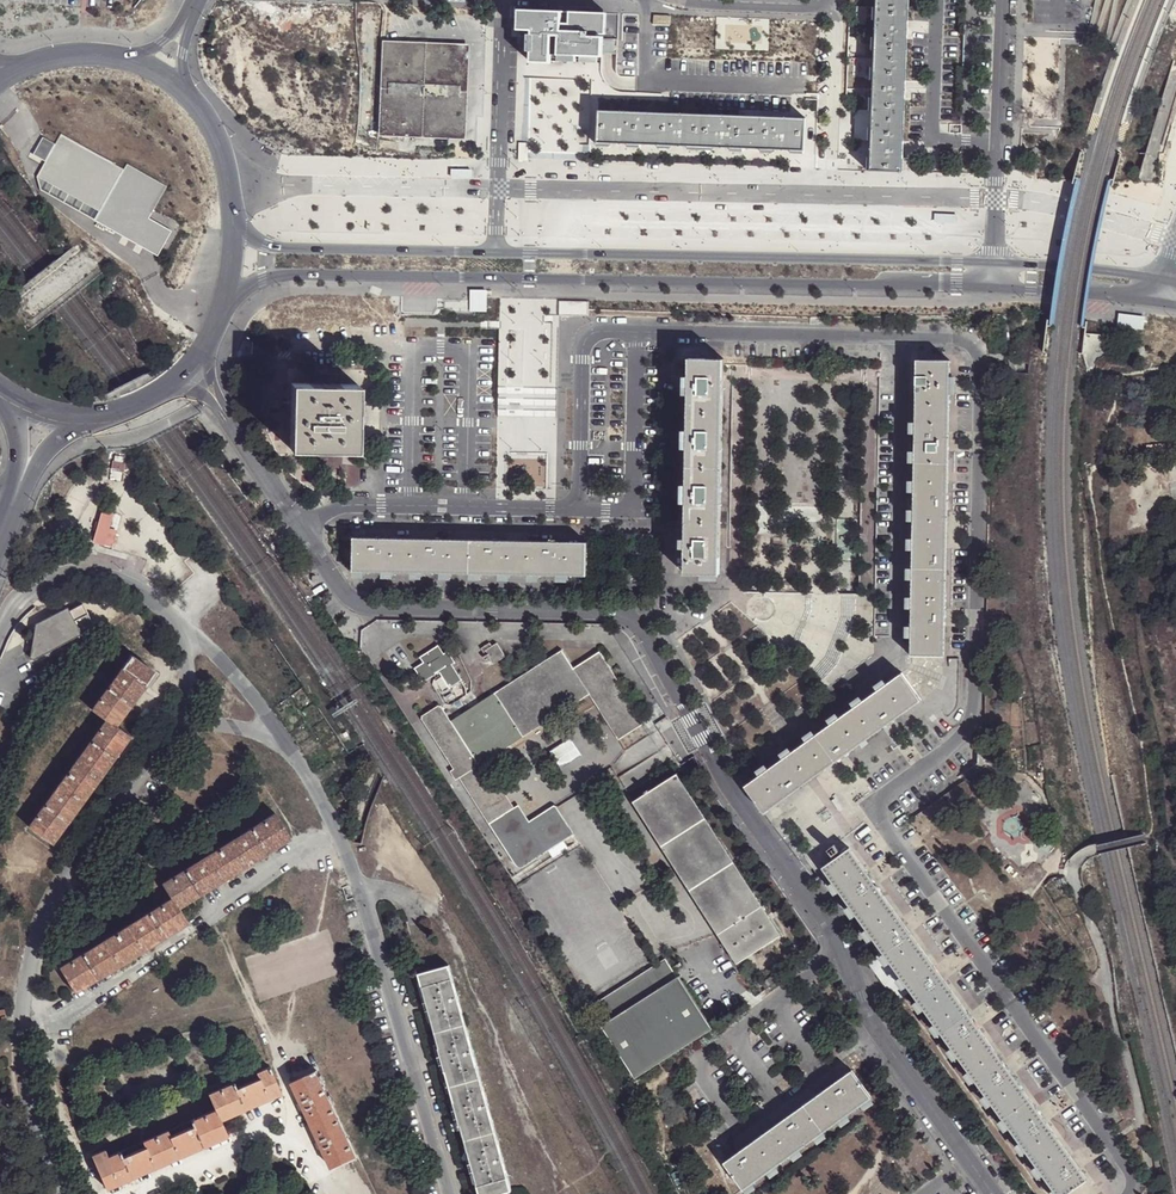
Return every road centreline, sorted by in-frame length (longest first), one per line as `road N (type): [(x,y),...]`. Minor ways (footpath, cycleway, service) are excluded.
road 1 (residential): [(1128,1193),(1132,1174),(1099,1120),(872,803),(968,729),(986,367),(965,339),(599,332),(586,340),(582,358),(580,495),(567,509),(337,505),(299,525)]
road 2 (motorway): [(0,73),(145,166),(390,243),(594,269),(825,284),(1175,292)]
road 3 (motorway): [(1175,250),(714,237),(387,195),(240,157),(148,120),(0,29)]
road 4 (unclassified): [(299,525),(344,593),(363,605),(613,614),(638,632),(823,920),(841,963)]
road 5 (tertiary): [(231,302),(292,274),(995,284)]
road 6 (unclassified): [(183,724),(59,884),(36,931),(27,1085),(65,1193)]
road 7 (tertiary): [(995,261),(498,253)]
road 8 (unclassified): [(450,1193),(365,892),(320,797),(281,741)]
road 9 (tertiary): [(498,253),(282,248),(248,232),(236,211)]
road 10 (unclassified): [(841,963),(871,1032),(991,1193)]
road 11 (residential): [(995,261),(1003,0)]
road 12 (residential): [(498,253),(506,0)]
road 13 (residential): [(841,963),(702,1052),(703,1079),(730,1118)]
road 14 (unclassified): [(171,615),(111,576),(81,574),(19,602),(0,630)]
road 15 (unclassified): [(281,741),(235,676),(171,615)]
road 16 (tertiary): [(1162,277),(995,261)]
road 17 (tertiary): [(995,284),(1156,297)]
road 18 (residential): [(674,0),(819,6),(828,0)]
road 19 (secondary): [(236,211),(219,138),(190,93)]

